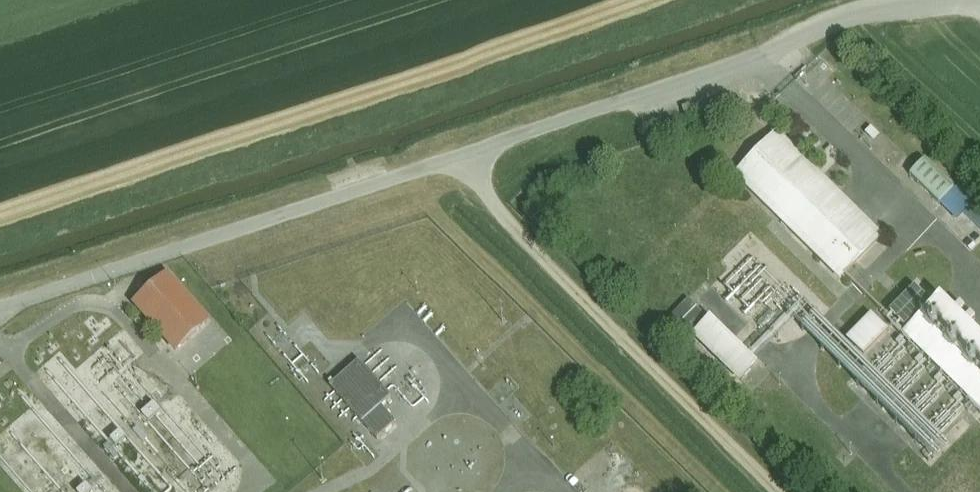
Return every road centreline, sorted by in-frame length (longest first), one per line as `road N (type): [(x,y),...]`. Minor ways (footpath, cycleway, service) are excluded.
road 1 (track): [(780,491),(515,229)]

